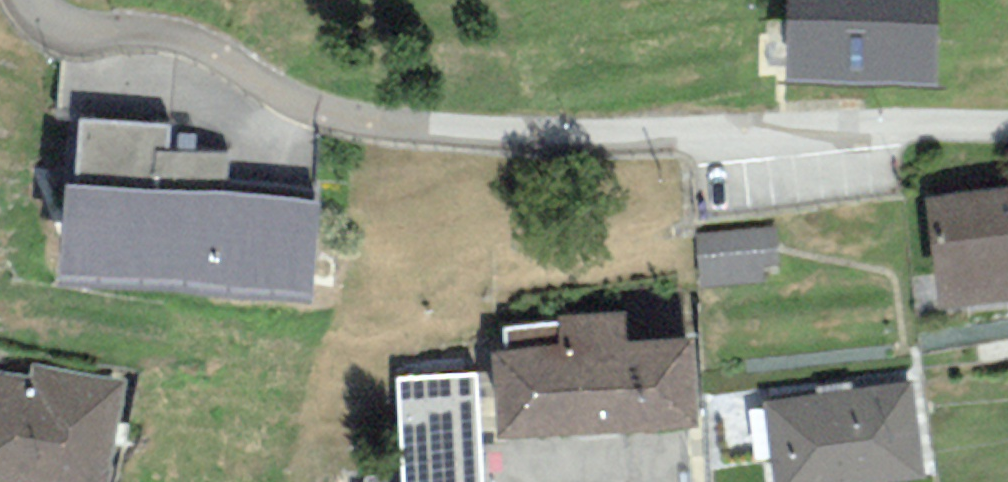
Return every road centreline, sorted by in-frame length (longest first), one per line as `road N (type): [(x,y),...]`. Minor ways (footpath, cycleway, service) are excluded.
road 1 (residential): [(68,0),(83,33),(111,53),(240,65),(338,126),(439,158),(1007,159)]

